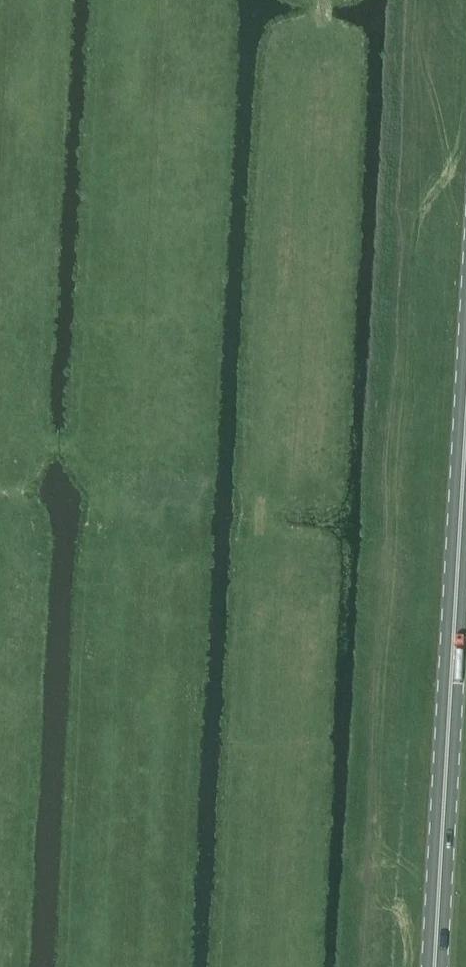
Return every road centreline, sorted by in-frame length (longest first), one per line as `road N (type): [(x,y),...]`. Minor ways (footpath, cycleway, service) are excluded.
road 1 (primary): [(435,966),(465,429)]

